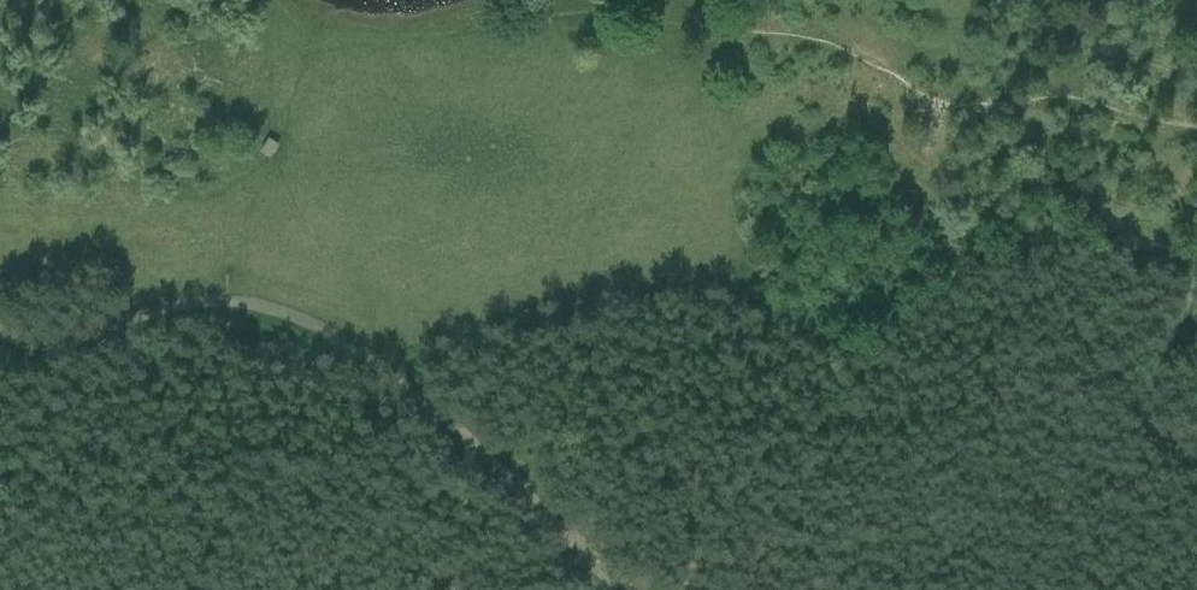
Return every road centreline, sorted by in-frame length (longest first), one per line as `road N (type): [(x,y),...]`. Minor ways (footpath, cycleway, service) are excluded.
road 1 (track): [(616,589),(501,470),(322,331),(249,303),(195,302),(61,347),(20,349),(0,335)]

